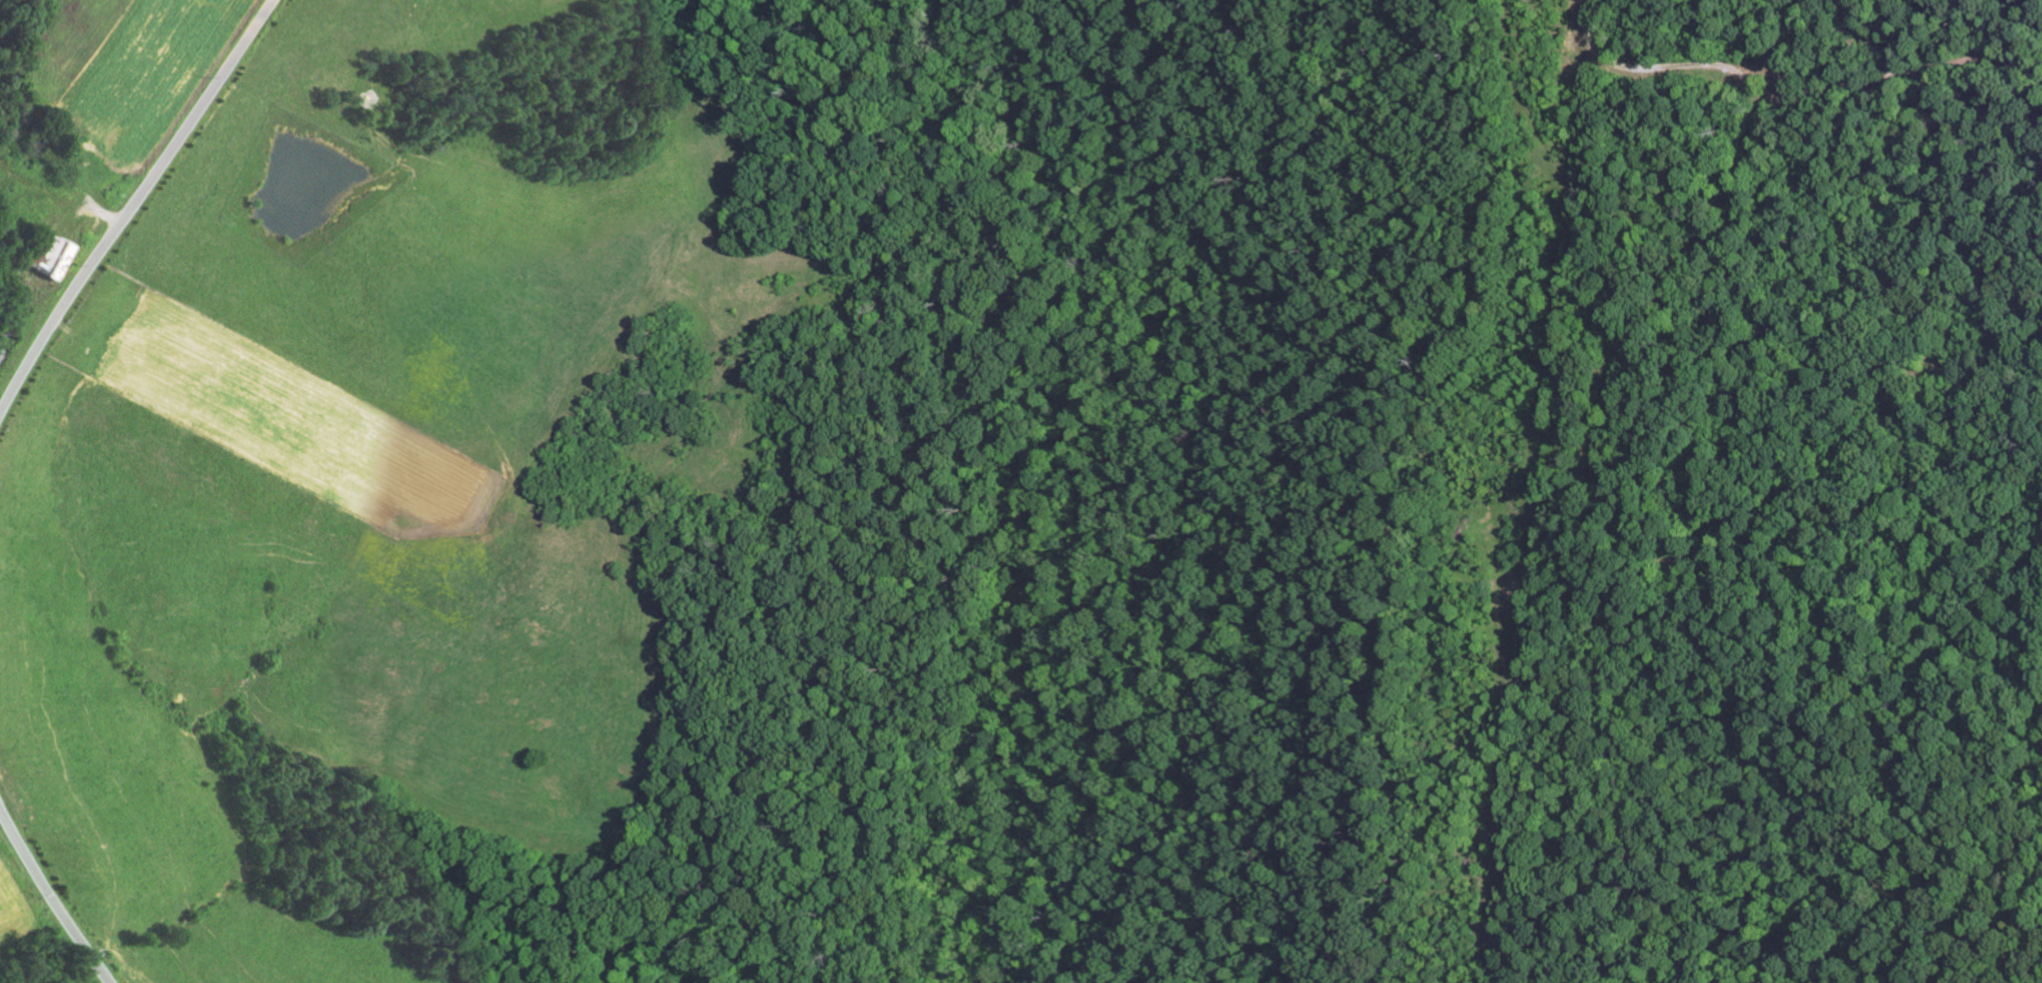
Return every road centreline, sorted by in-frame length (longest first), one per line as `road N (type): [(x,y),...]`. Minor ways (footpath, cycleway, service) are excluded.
road 1 (secondary): [(0,415),(274,0)]
road 2 (secondary): [(107,982),(0,810)]

